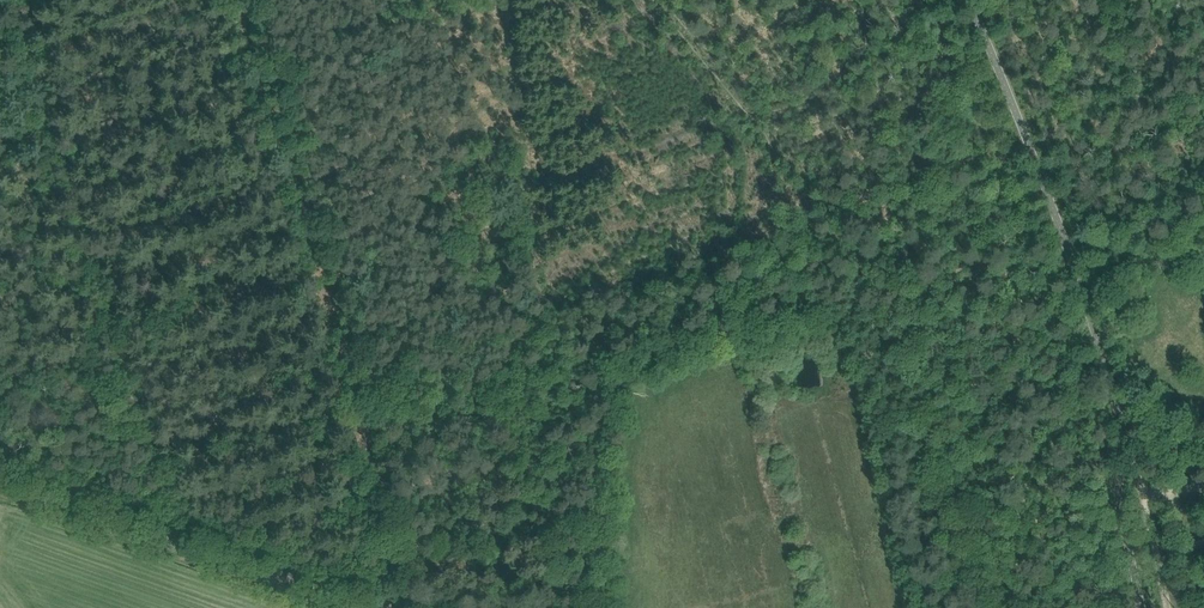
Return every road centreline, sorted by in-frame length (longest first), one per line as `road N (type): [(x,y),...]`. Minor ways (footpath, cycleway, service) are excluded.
road 1 (tertiary): [(367,607),(0,482)]
road 2 (unclassified): [(1126,437),(1170,607)]

